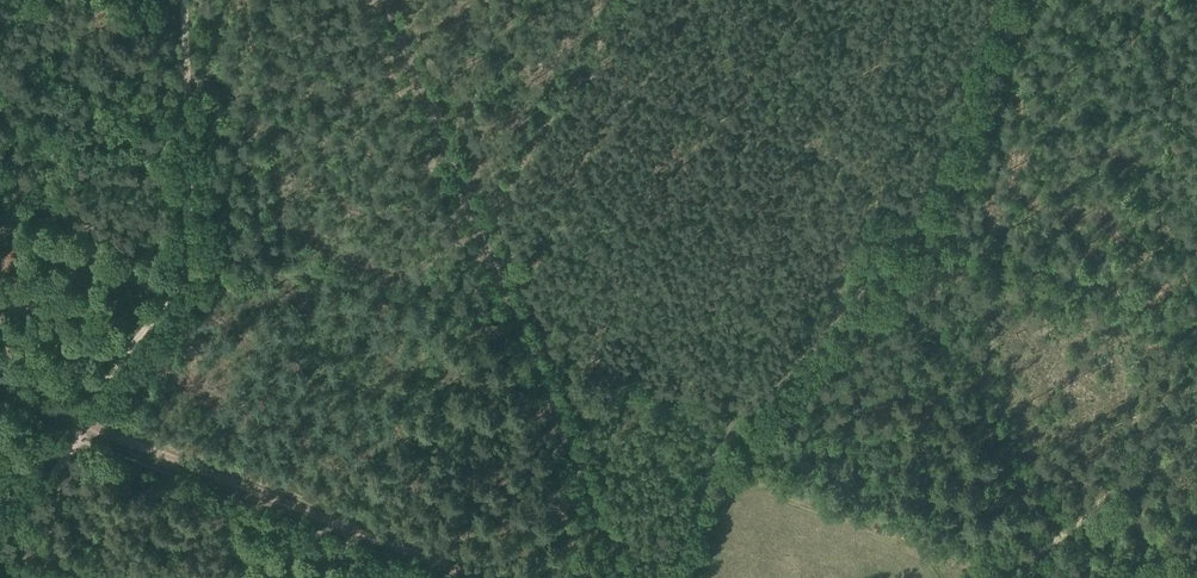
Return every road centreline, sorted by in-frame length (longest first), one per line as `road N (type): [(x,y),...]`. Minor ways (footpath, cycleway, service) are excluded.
road 1 (track): [(376,0),(620,577)]
road 2 (track): [(0,535),(73,446),(105,380),(193,243),(188,0)]
road 3 (track): [(0,386),(64,420),(479,577)]
road 4 (track): [(1005,577),(1196,408)]

